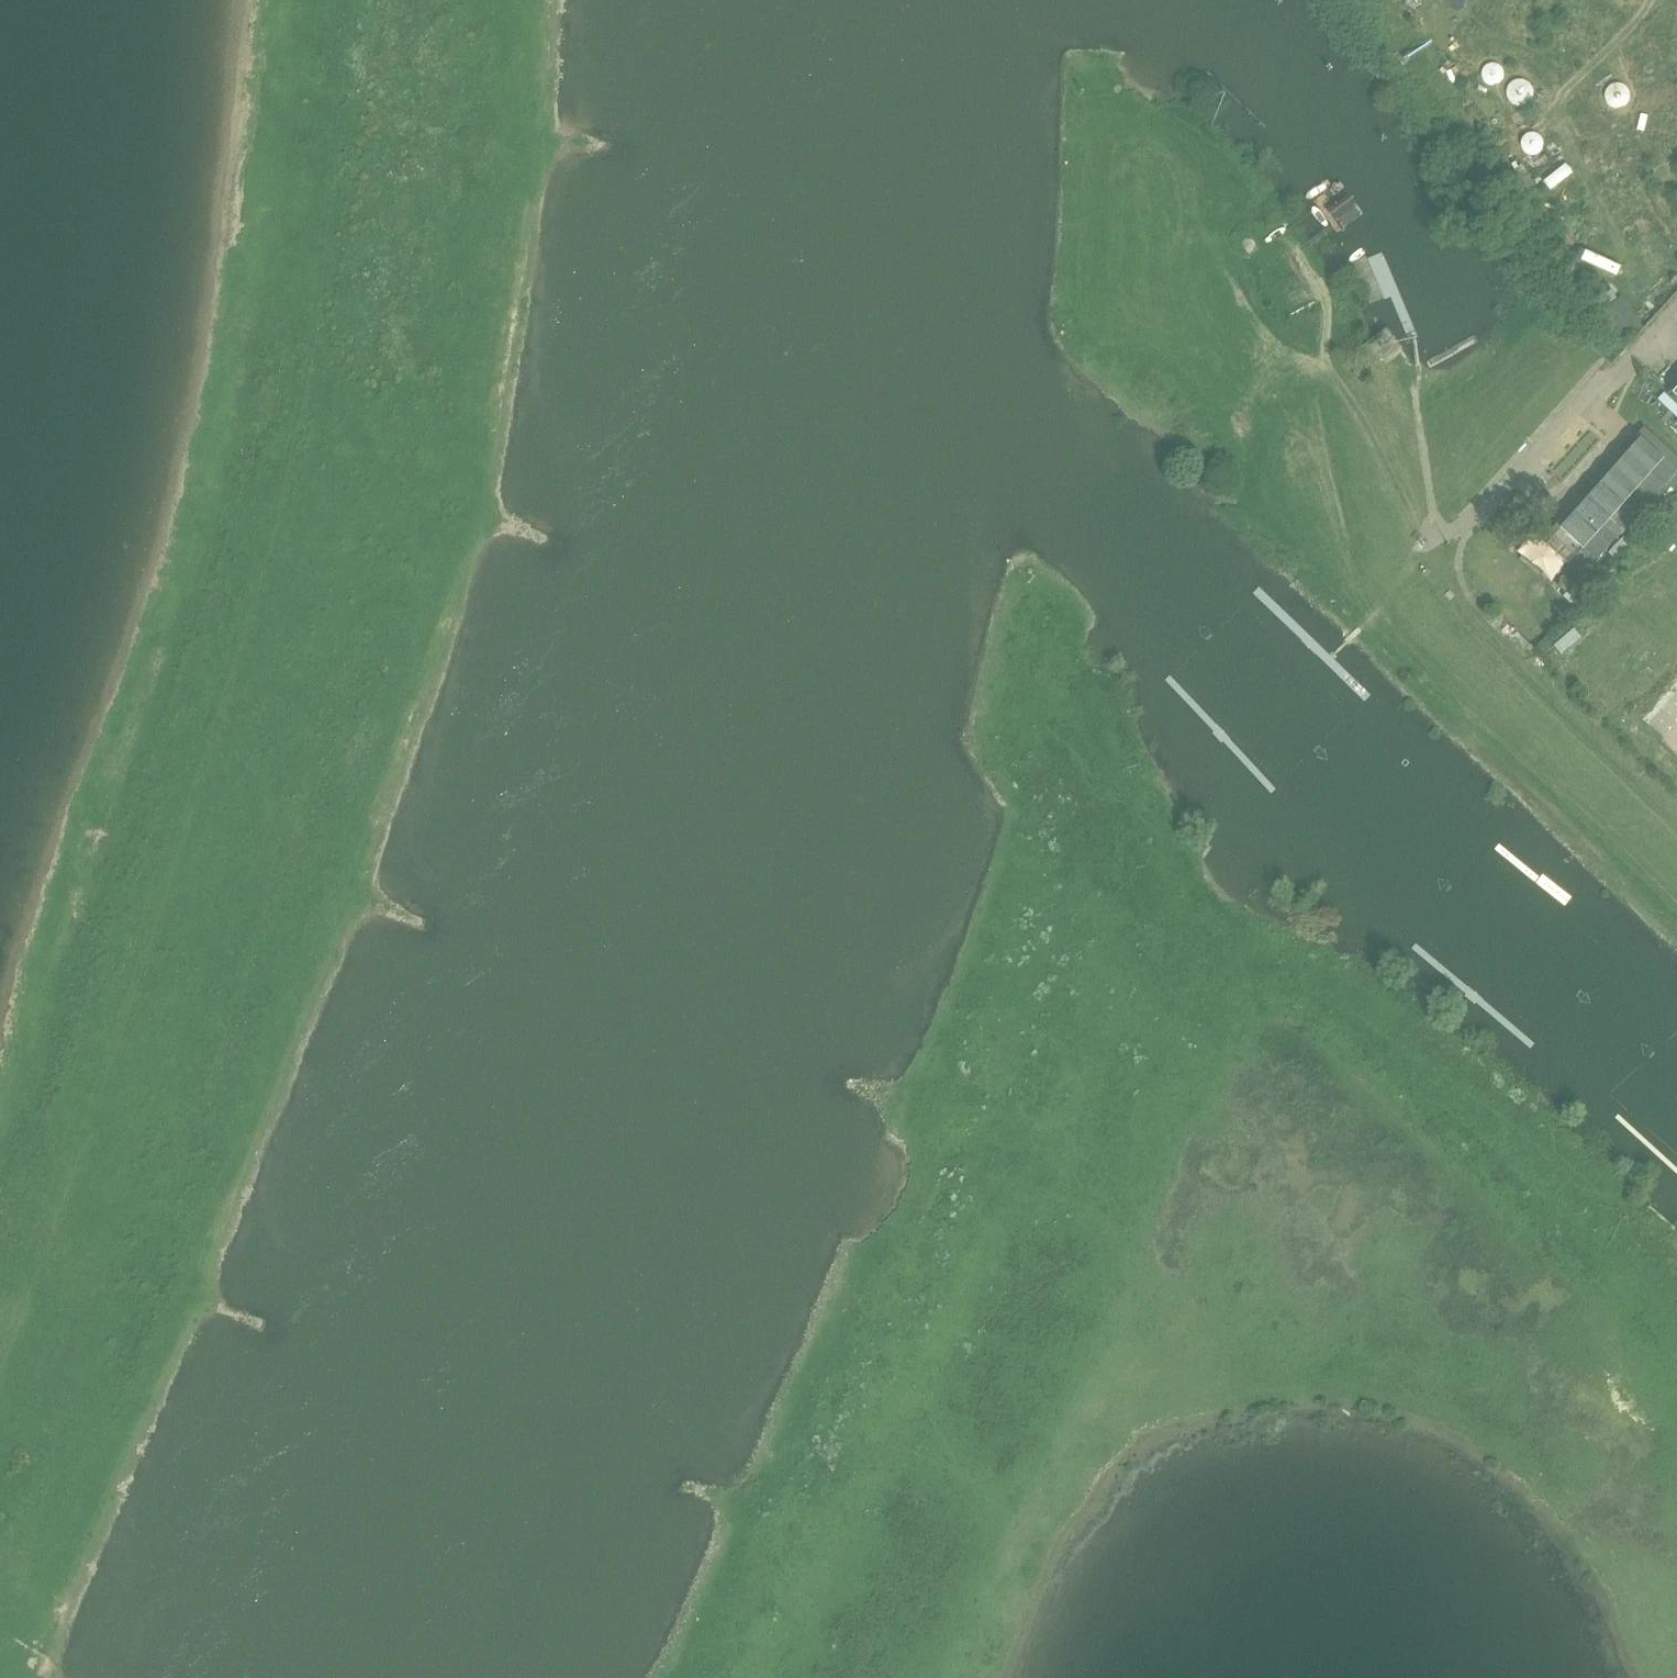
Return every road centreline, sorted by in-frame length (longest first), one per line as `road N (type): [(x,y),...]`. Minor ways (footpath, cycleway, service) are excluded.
road 1 (track): [(0,1363),(44,1272),(377,130),(383,0)]
road 2 (residential): [(1441,535),(1502,489),(1591,389),(1617,375),(1676,309)]
road 3 (track): [(1410,353),(1441,535)]

